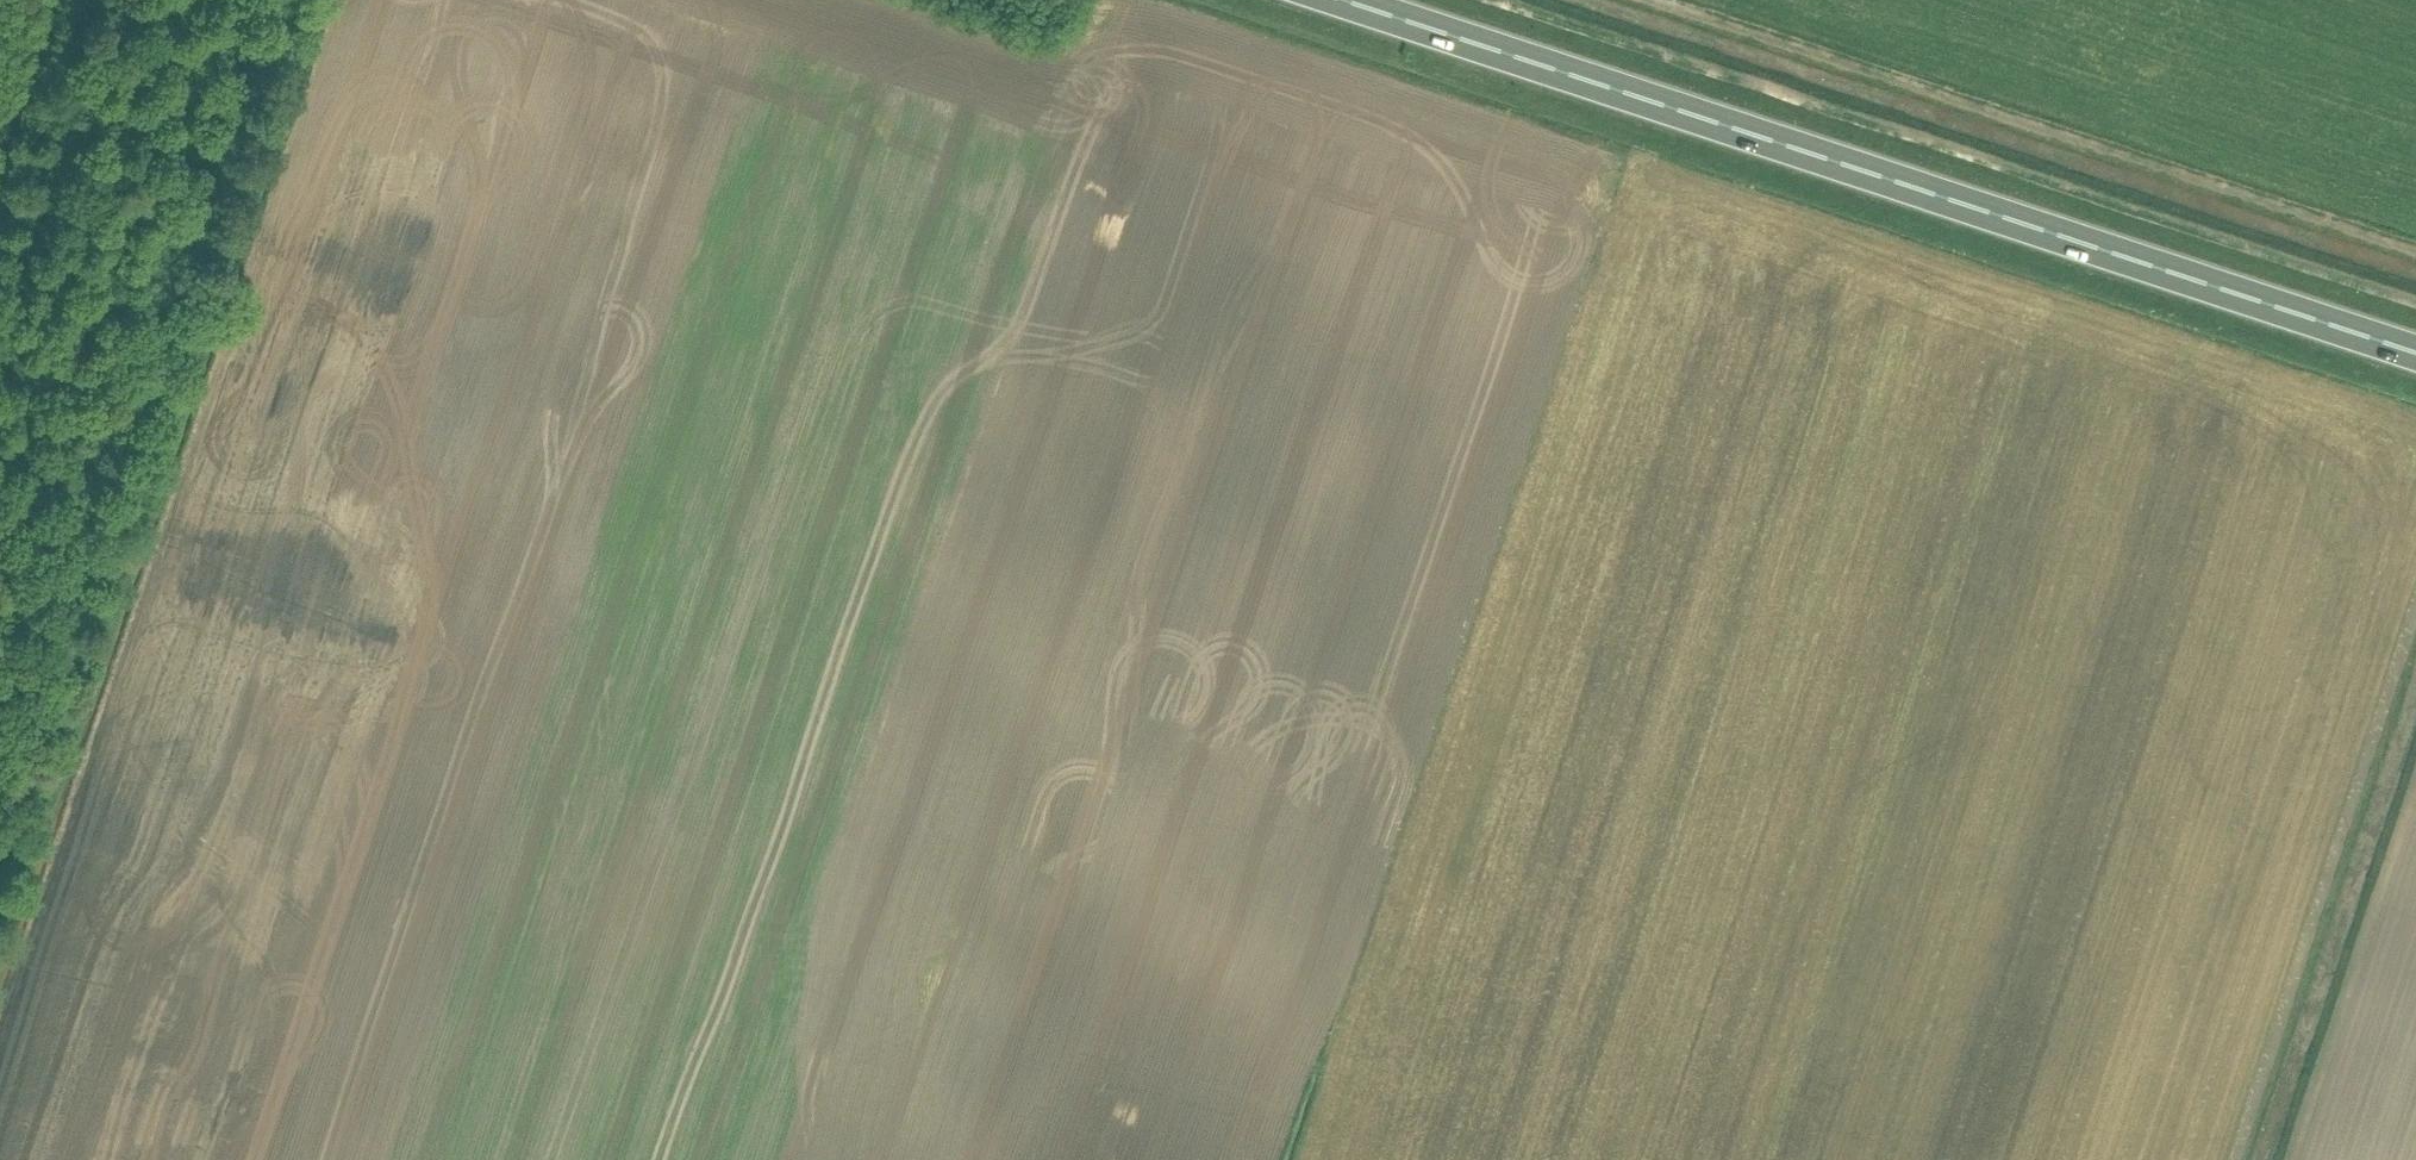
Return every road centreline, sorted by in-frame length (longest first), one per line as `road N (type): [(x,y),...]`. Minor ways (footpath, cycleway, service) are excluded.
road 1 (trunk): [(2415,353),(1342,0)]

